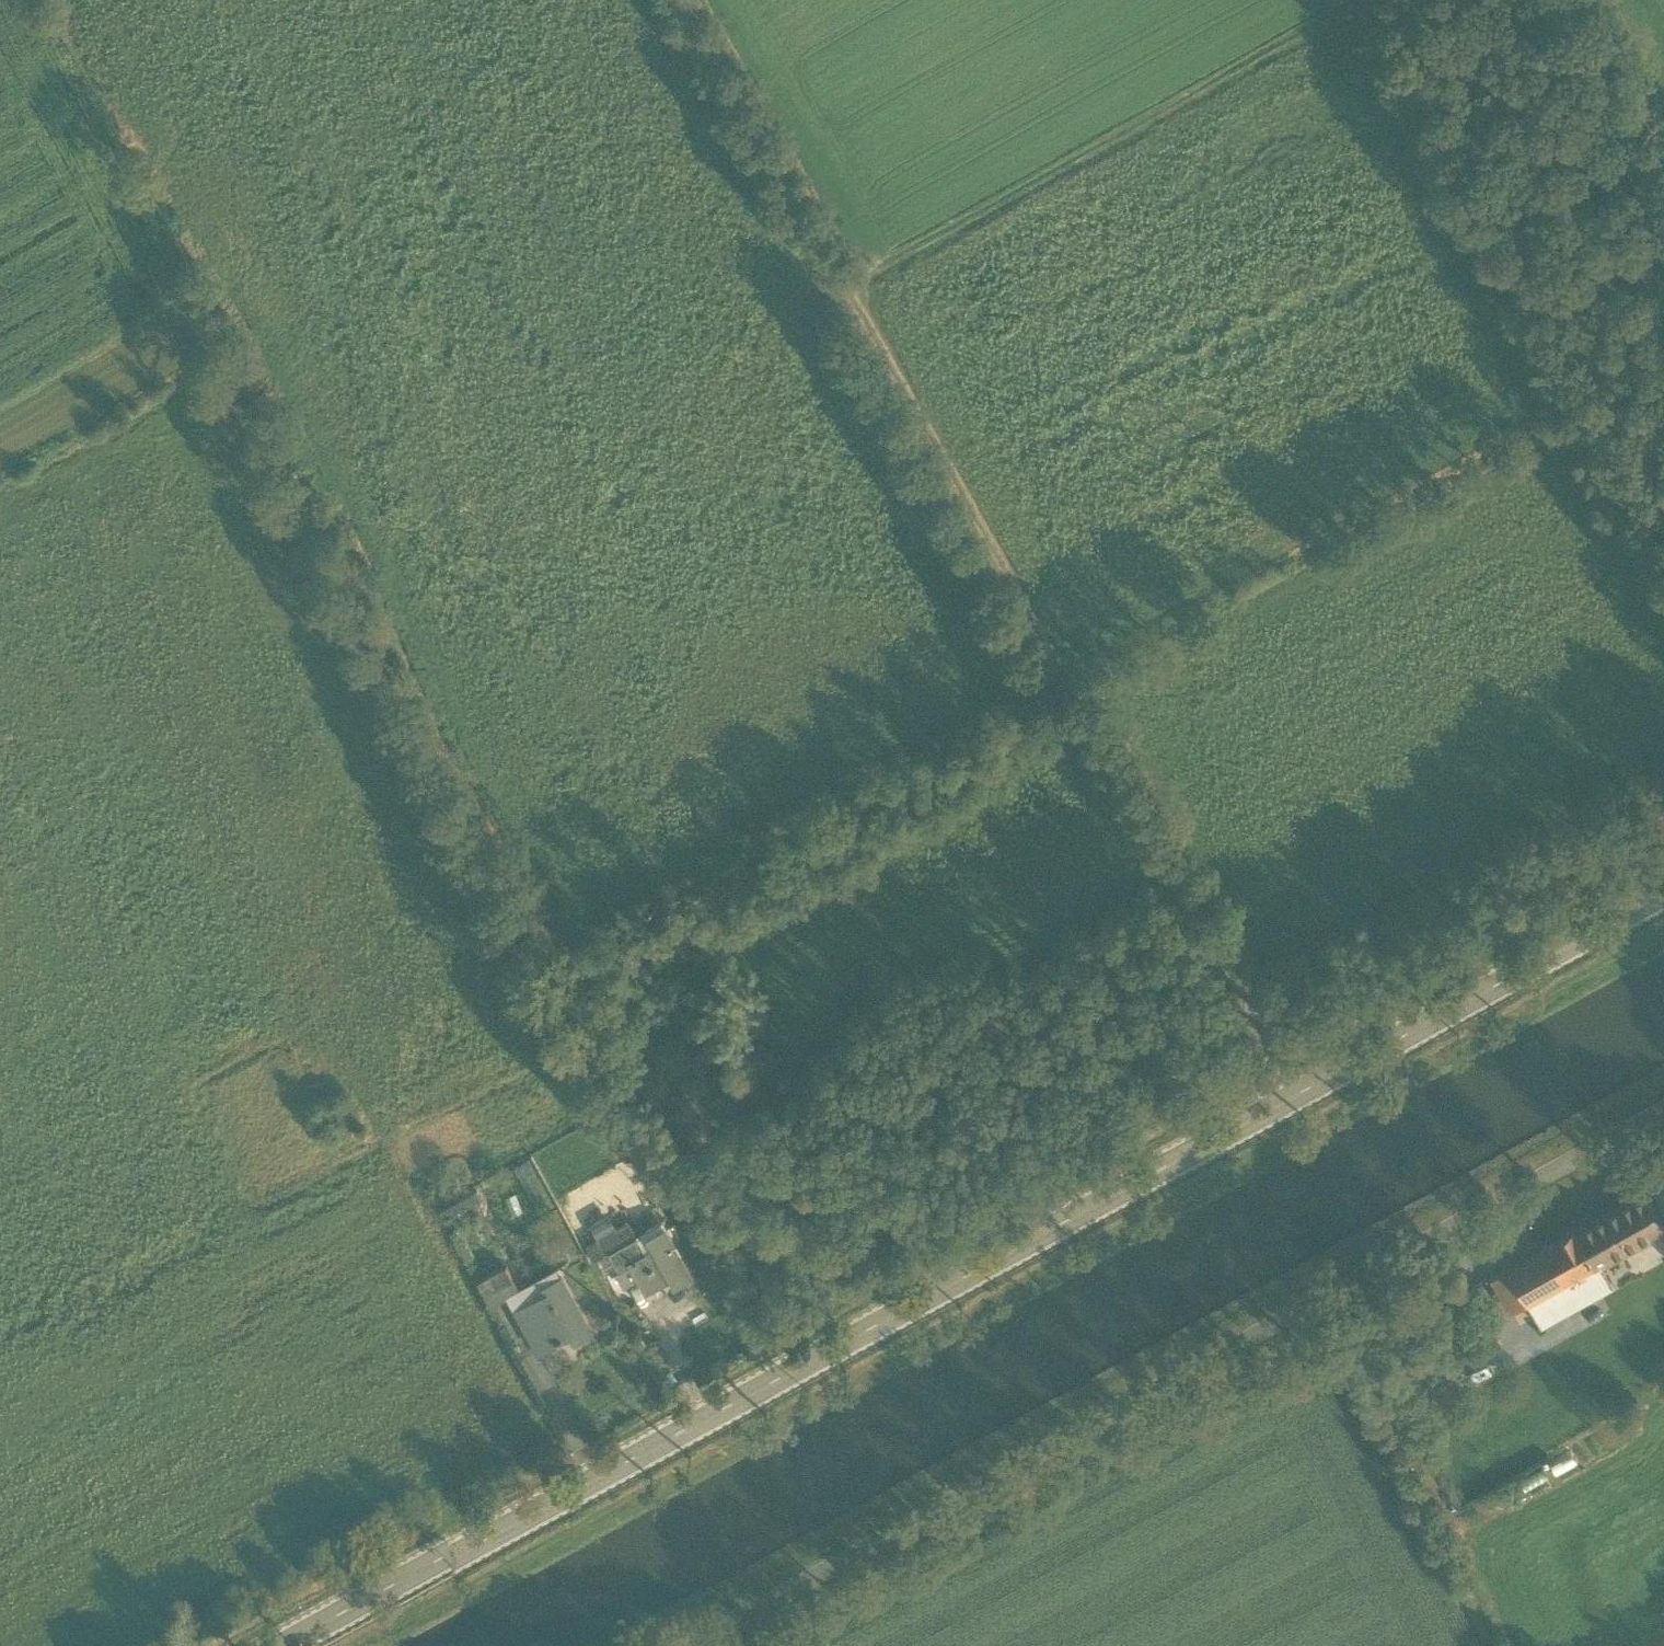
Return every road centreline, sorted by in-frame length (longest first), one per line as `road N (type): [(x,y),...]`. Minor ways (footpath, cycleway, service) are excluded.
road 1 (secondary): [(287,1645),(1663,890)]
road 2 (track): [(670,0),(1289,1095)]
road 3 (unclassified): [(679,1645),(1663,1106)]
road 4 (track): [(835,291),(1358,0)]

